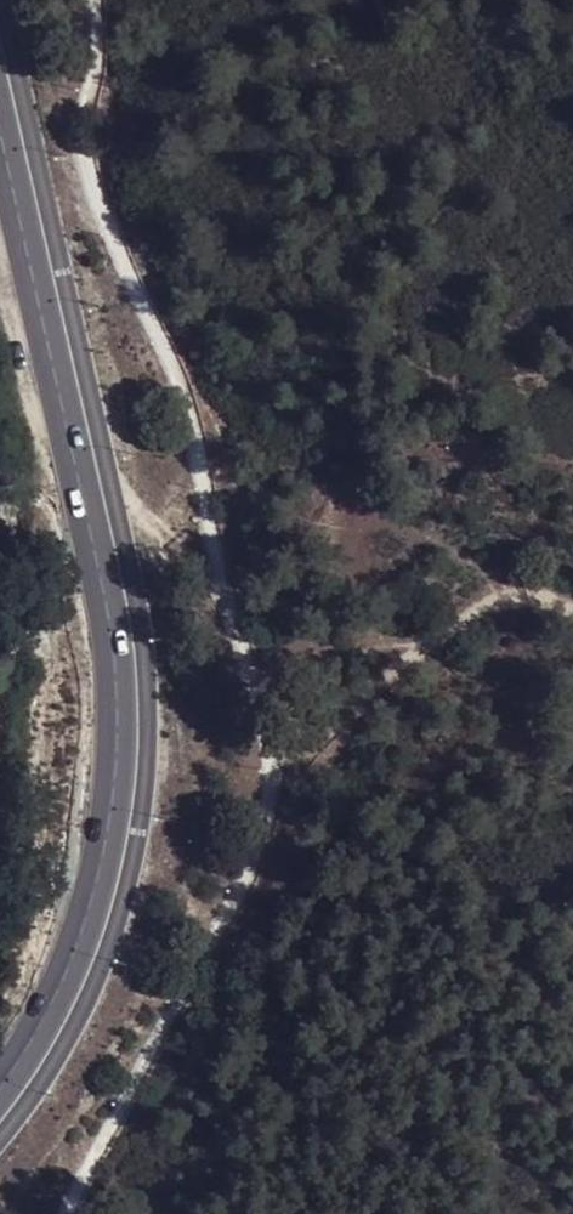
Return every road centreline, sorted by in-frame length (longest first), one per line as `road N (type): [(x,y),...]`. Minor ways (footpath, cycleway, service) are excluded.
road 1 (tertiary): [(0,119),(112,622),(119,757),(78,944),(51,1008),(0,1089)]
road 2 (track): [(572,614),(548,605),(495,605),(427,650),(315,643),(226,599),(177,538),(116,503)]

